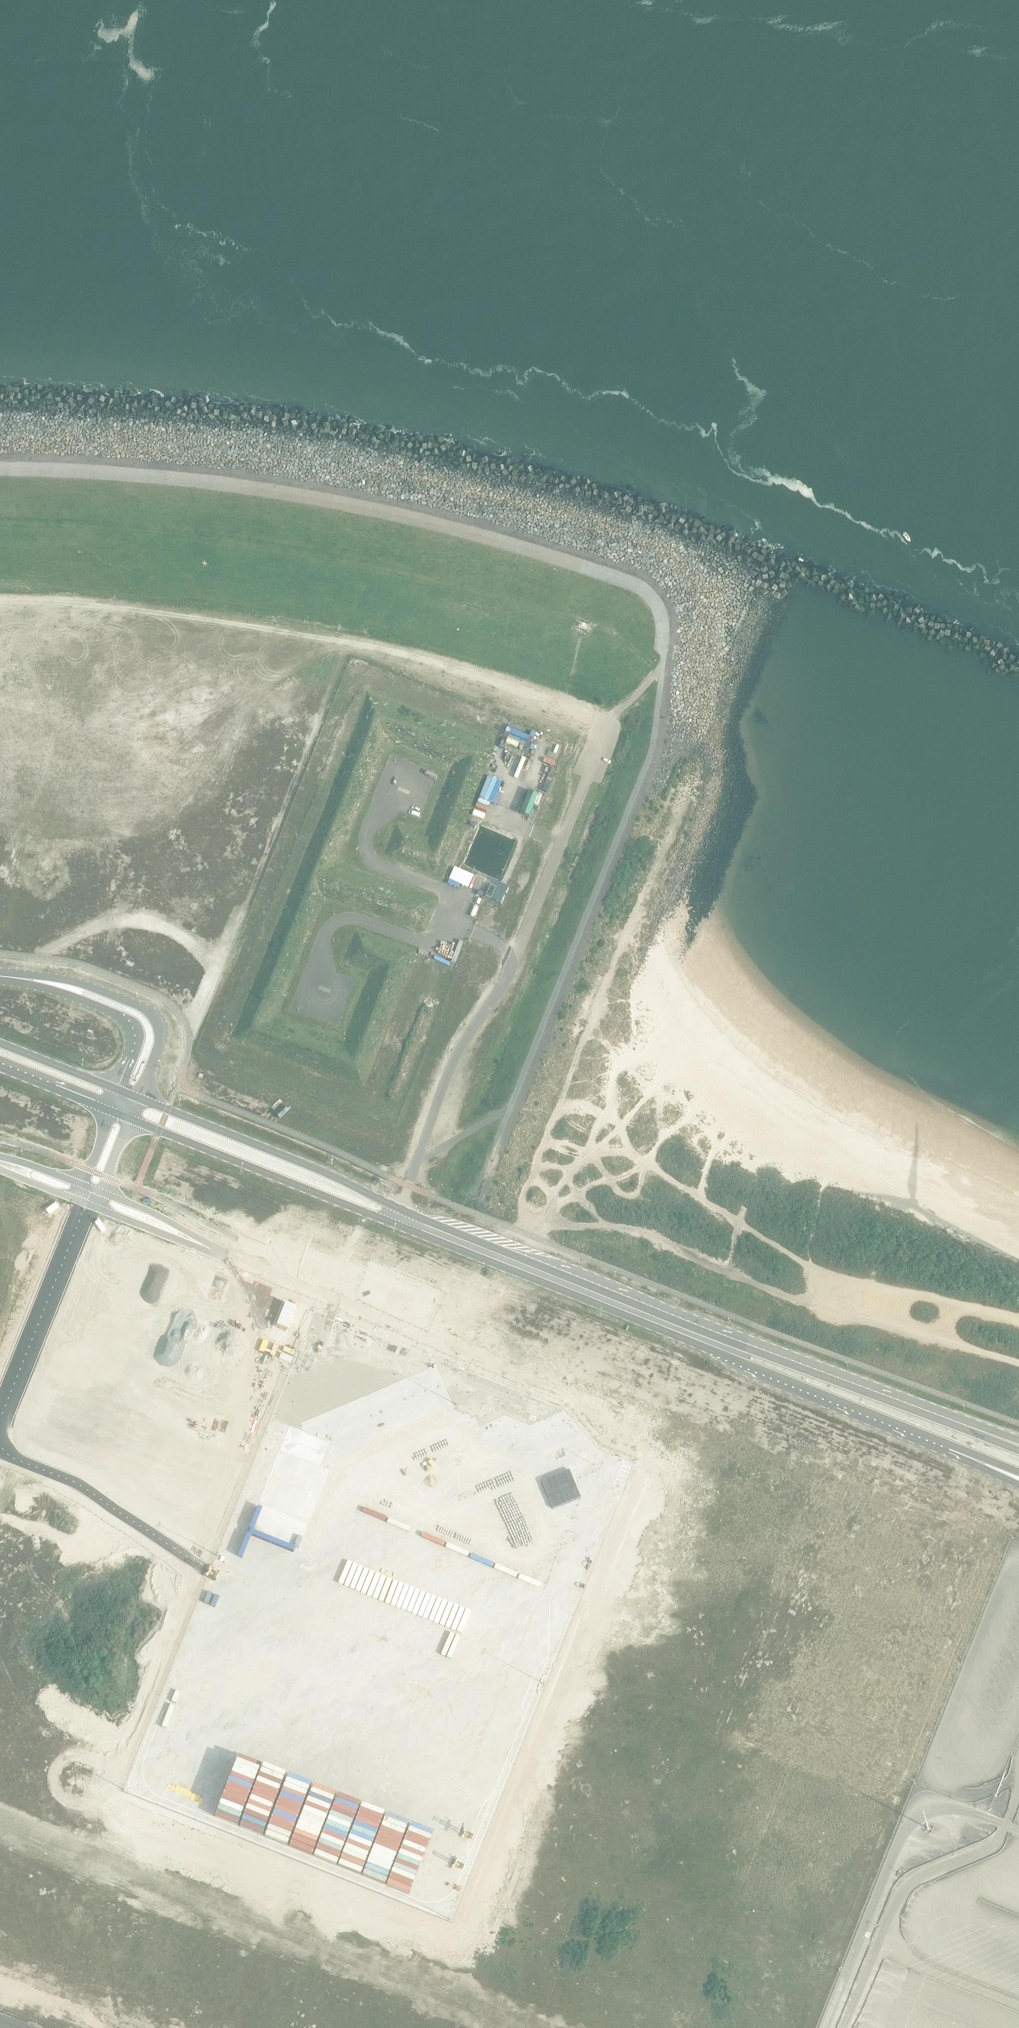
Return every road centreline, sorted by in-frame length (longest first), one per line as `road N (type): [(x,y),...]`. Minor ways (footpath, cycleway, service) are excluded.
road 1 (secondary): [(131,1120),(1018,1472)]
road 2 (secondary): [(1018,1445),(546,1269),(141,1099)]
road 3 (unclassified): [(178,1234),(574,1395)]
road 4 (unclassified): [(208,1573),(82,1487),(9,1455),(0,1442)]
road 5 (unclassified): [(141,1099),(161,1042),(154,1019),(80,987),(0,978)]
road 6 (unclassified): [(0,1423),(86,1204)]
road 7 (unclassified): [(0,979),(128,1023),(135,1047),(118,1090)]
road 8 (track): [(1018,1353),(846,1288)]
road 9 (secondary): [(118,1090),(0,1044)]

